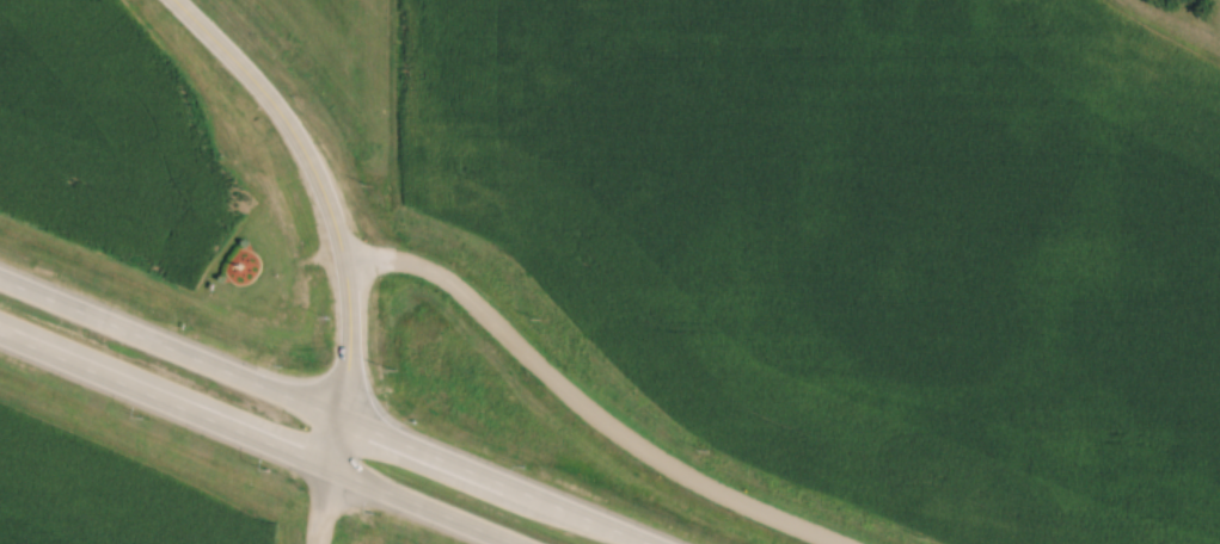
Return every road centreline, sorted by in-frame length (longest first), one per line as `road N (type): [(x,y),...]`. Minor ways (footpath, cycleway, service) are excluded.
road 1 (residential): [(347,258),(401,259),(447,276),(637,445),(711,487),(847,543)]
road 2 (tertiary): [(342,418),(351,289),(330,199),(284,112),(177,0)]
road 3 (trunk): [(342,418),(0,277)]
road 4 (trunk): [(0,333),(331,469)]
road 5 (trunk): [(651,543),(342,418)]
road 6 (trunk): [(331,469),(514,543)]

